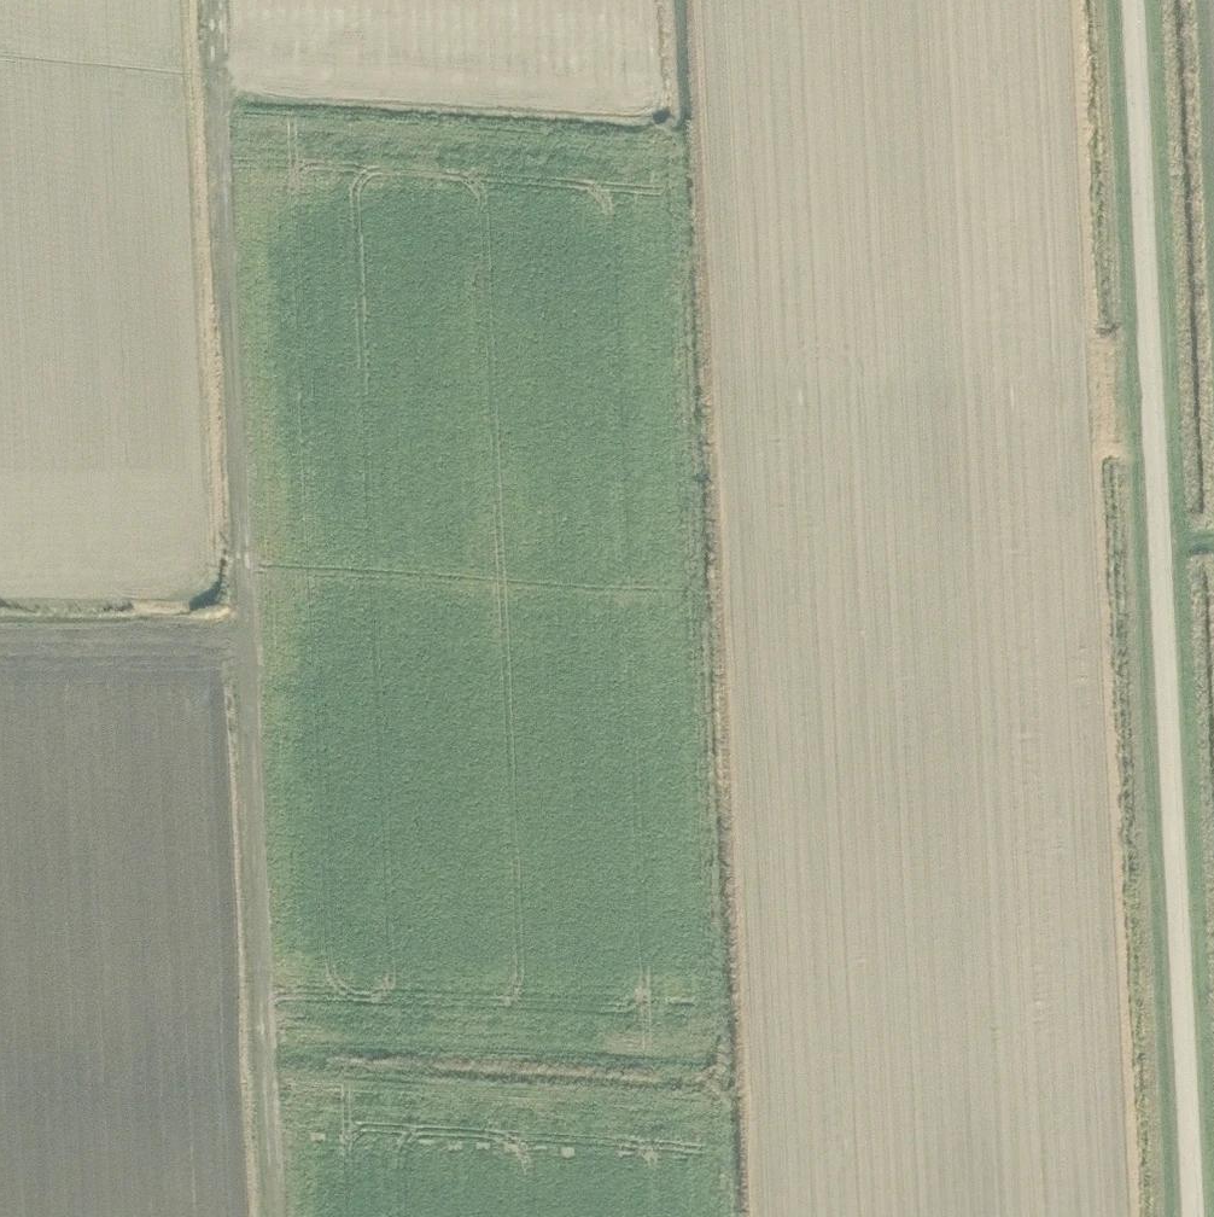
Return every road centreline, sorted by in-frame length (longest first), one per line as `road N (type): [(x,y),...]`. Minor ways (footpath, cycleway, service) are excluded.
road 1 (tertiary): [(1192,1216),(1133,0)]

